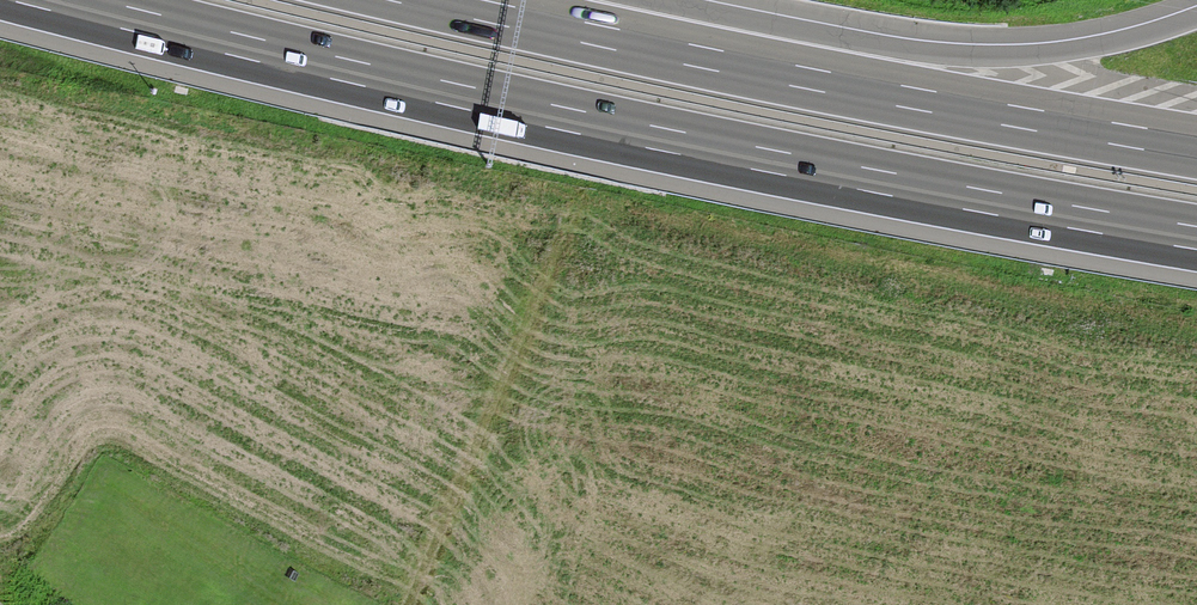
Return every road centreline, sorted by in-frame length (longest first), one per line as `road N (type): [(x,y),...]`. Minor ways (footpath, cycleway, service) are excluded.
road 1 (motorway): [(56,0),(550,116),(1196,238)]
road 2 (motorway): [(844,84),(441,0)]
road 3 (motorway): [(1196,17),(1086,48),(844,84)]
road 4 (motorway): [(1196,147),(844,84)]

